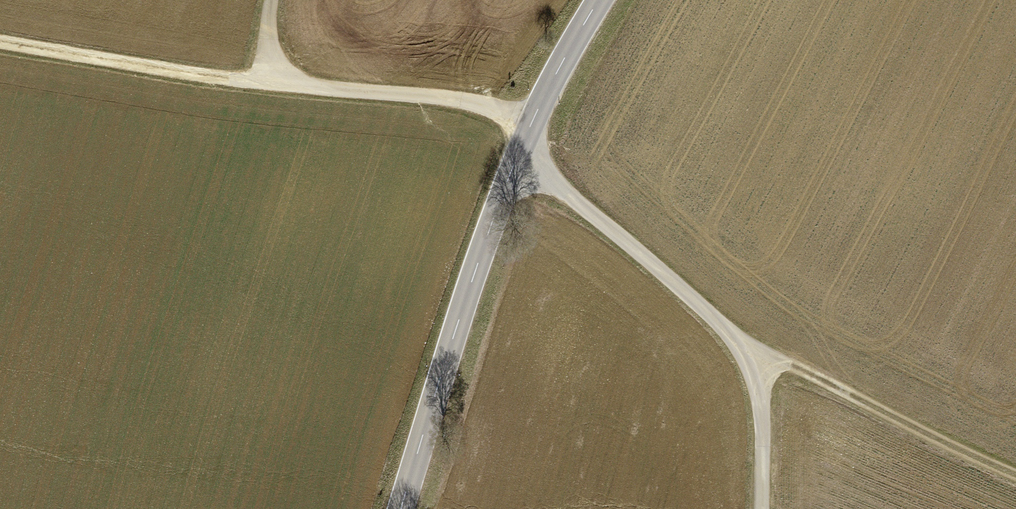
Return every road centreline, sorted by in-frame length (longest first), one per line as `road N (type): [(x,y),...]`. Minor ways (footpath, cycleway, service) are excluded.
road 1 (tertiary): [(413,508),(524,149),(607,0)]
road 2 (track): [(524,149),(757,350)]
road 3 (track): [(757,350),(1015,478)]
road 4 (track): [(275,84),(0,40)]
road 5 (track): [(764,508),(757,350)]

